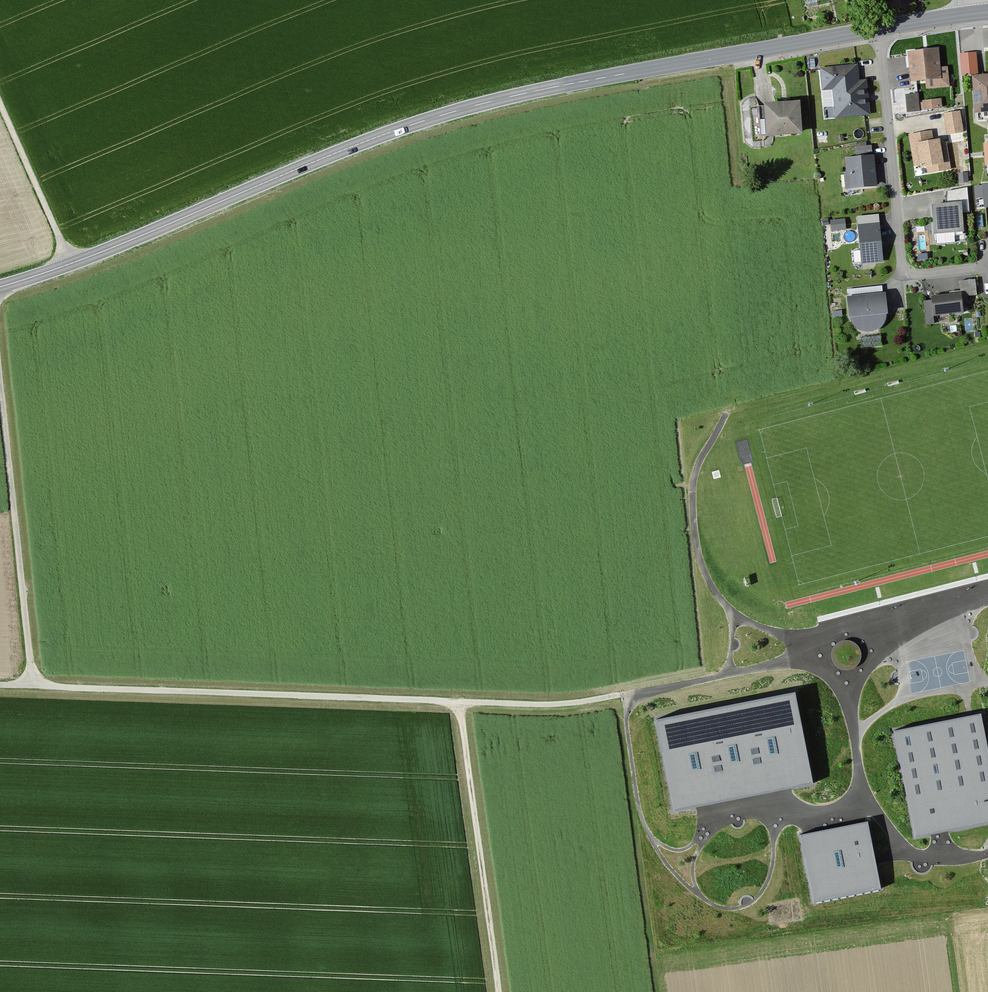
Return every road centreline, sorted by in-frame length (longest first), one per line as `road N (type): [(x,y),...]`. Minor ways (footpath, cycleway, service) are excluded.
road 1 (secondary): [(0,289),(458,111),(548,87),(880,29)]
road 2 (track): [(621,694),(546,705),(0,684)]
road 3 (track): [(35,685),(0,370)]
road 4 (residential): [(880,29),(903,272),(972,265)]
road 5 (track): [(459,701),(498,991)]
road 6 (track): [(0,104),(70,264)]

